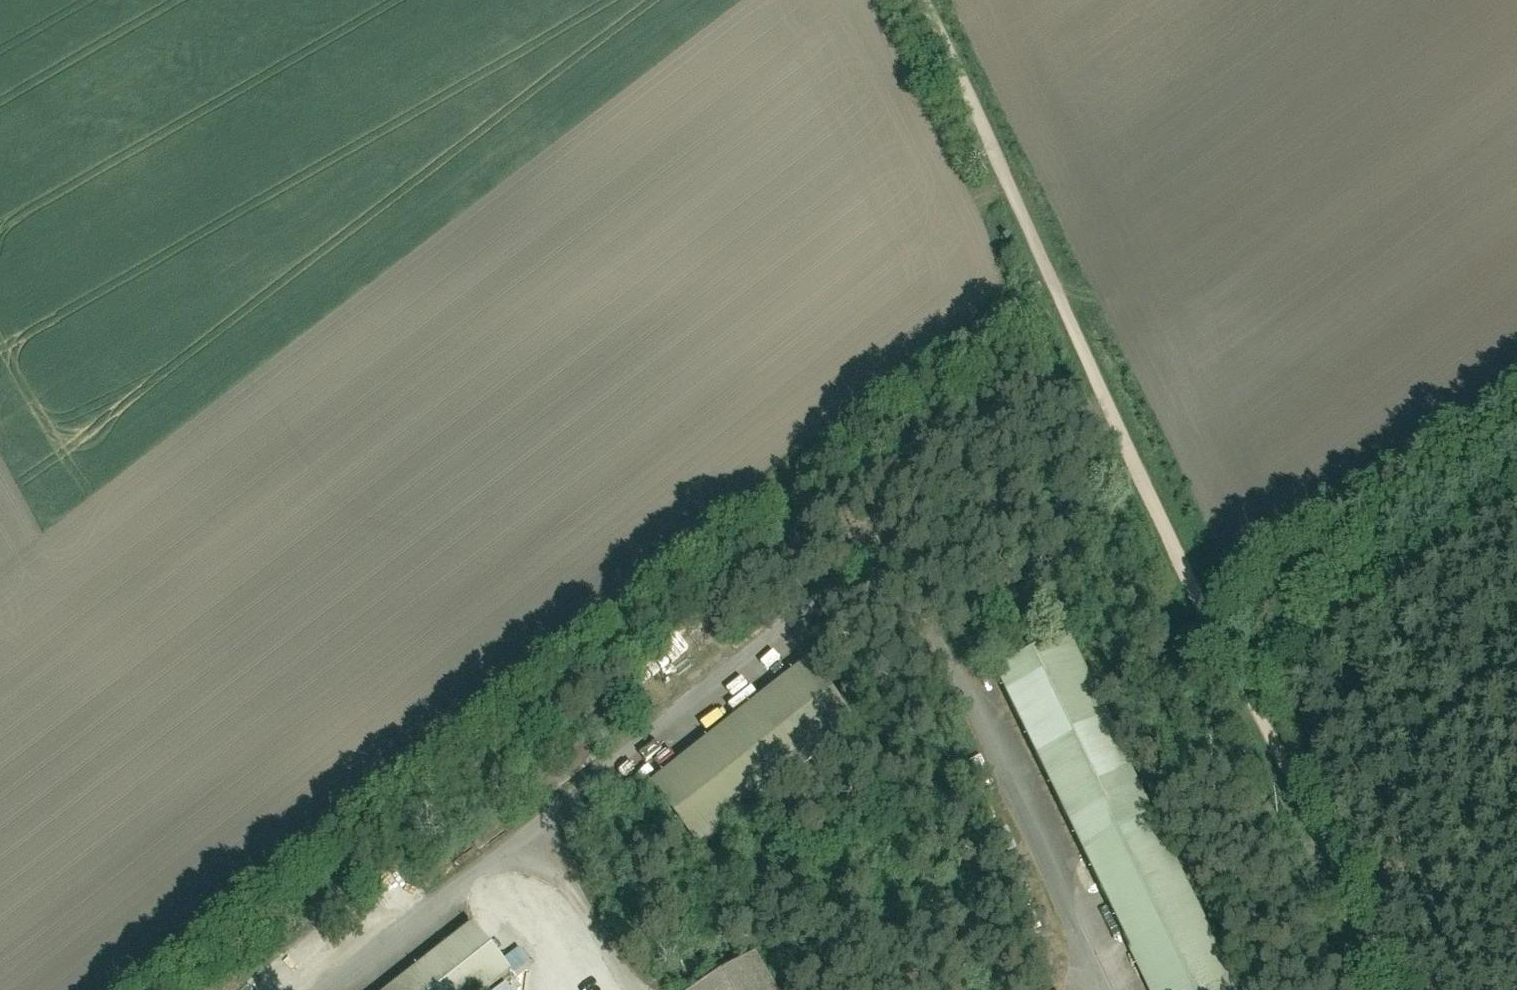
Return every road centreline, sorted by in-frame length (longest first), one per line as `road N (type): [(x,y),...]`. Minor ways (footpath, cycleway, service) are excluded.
road 1 (track): [(1405,989),(1204,611),(907,0)]

